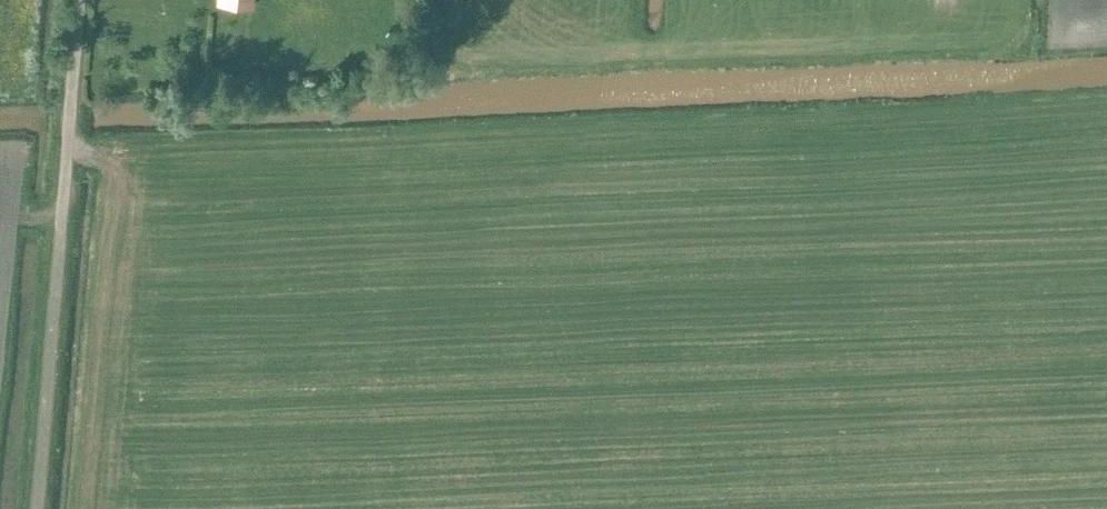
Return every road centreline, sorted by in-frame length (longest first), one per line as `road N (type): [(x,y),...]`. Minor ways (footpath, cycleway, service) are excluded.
road 1 (unclassified): [(35,508),(76,0)]

